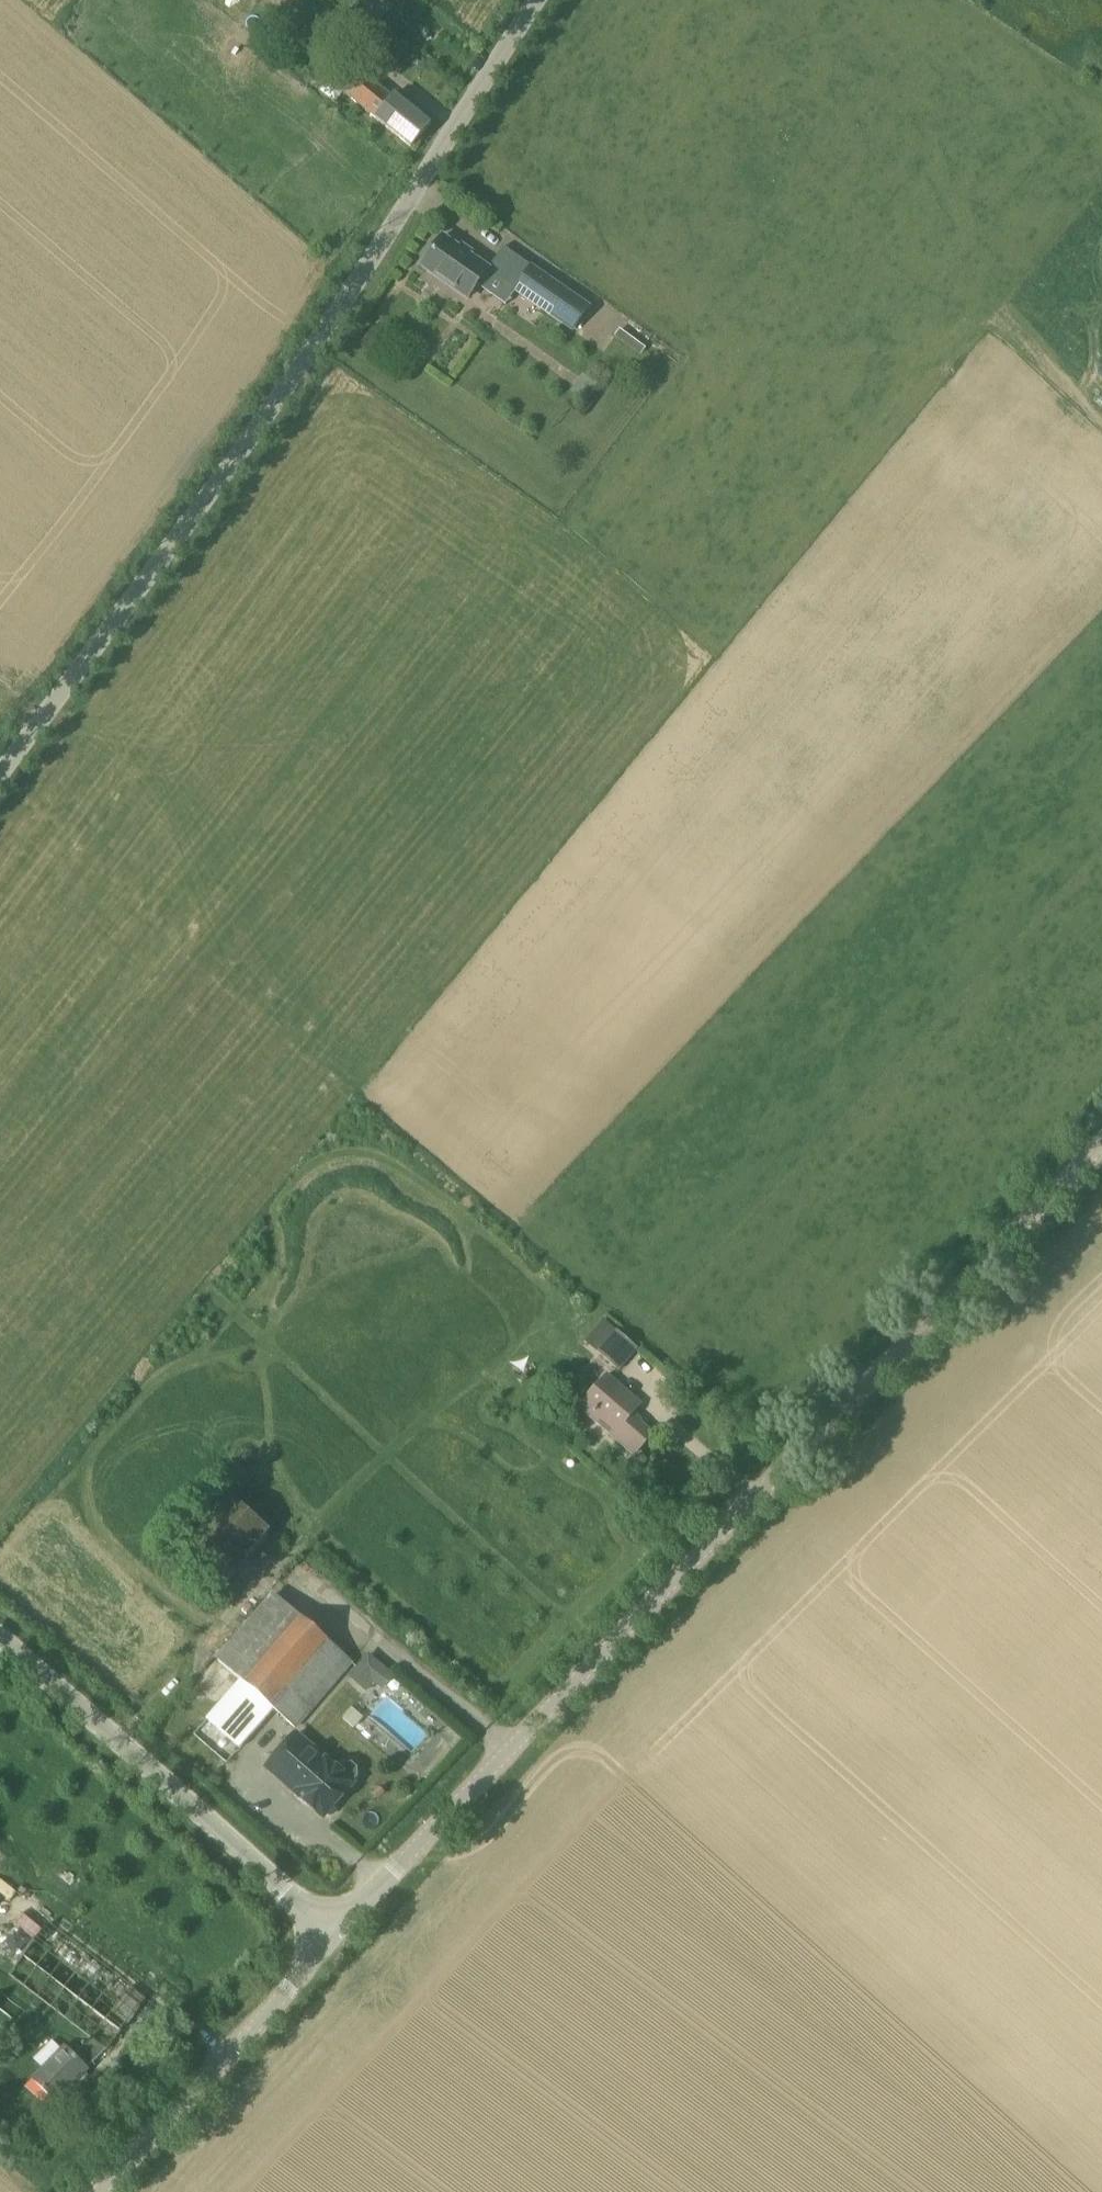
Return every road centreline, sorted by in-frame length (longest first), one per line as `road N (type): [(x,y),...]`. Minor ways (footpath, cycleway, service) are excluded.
road 1 (unclassified): [(337,1934),(1101,1150)]
road 2 (unclassified): [(0,774),(282,395),(539,0)]
road 3 (unclassified): [(337,1934),(0,1644)]
road 4 (unclassified): [(94,2191),(337,1934)]

